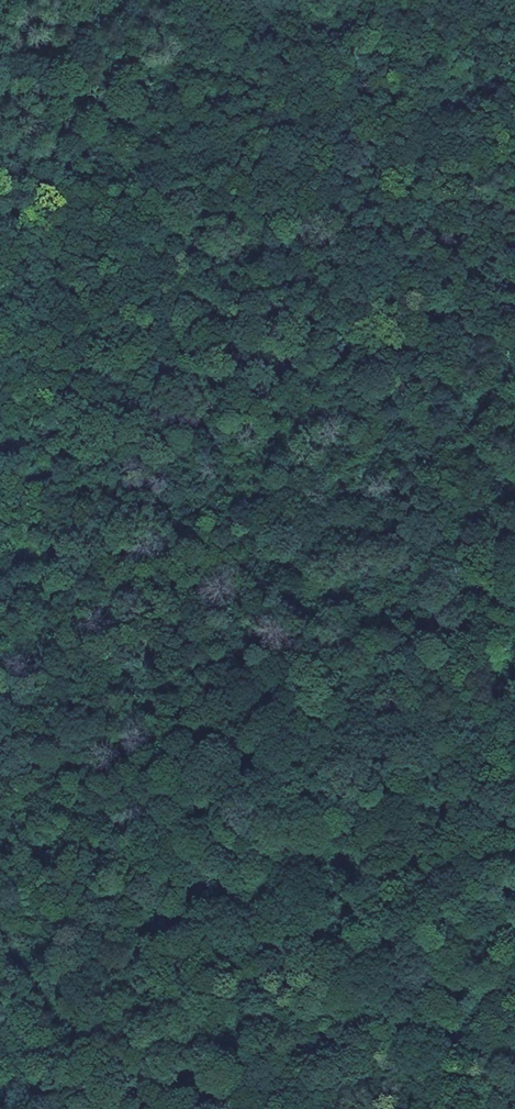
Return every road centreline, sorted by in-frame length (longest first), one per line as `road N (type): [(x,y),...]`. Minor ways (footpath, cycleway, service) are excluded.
road 1 (track): [(293,1108),(514,796)]

